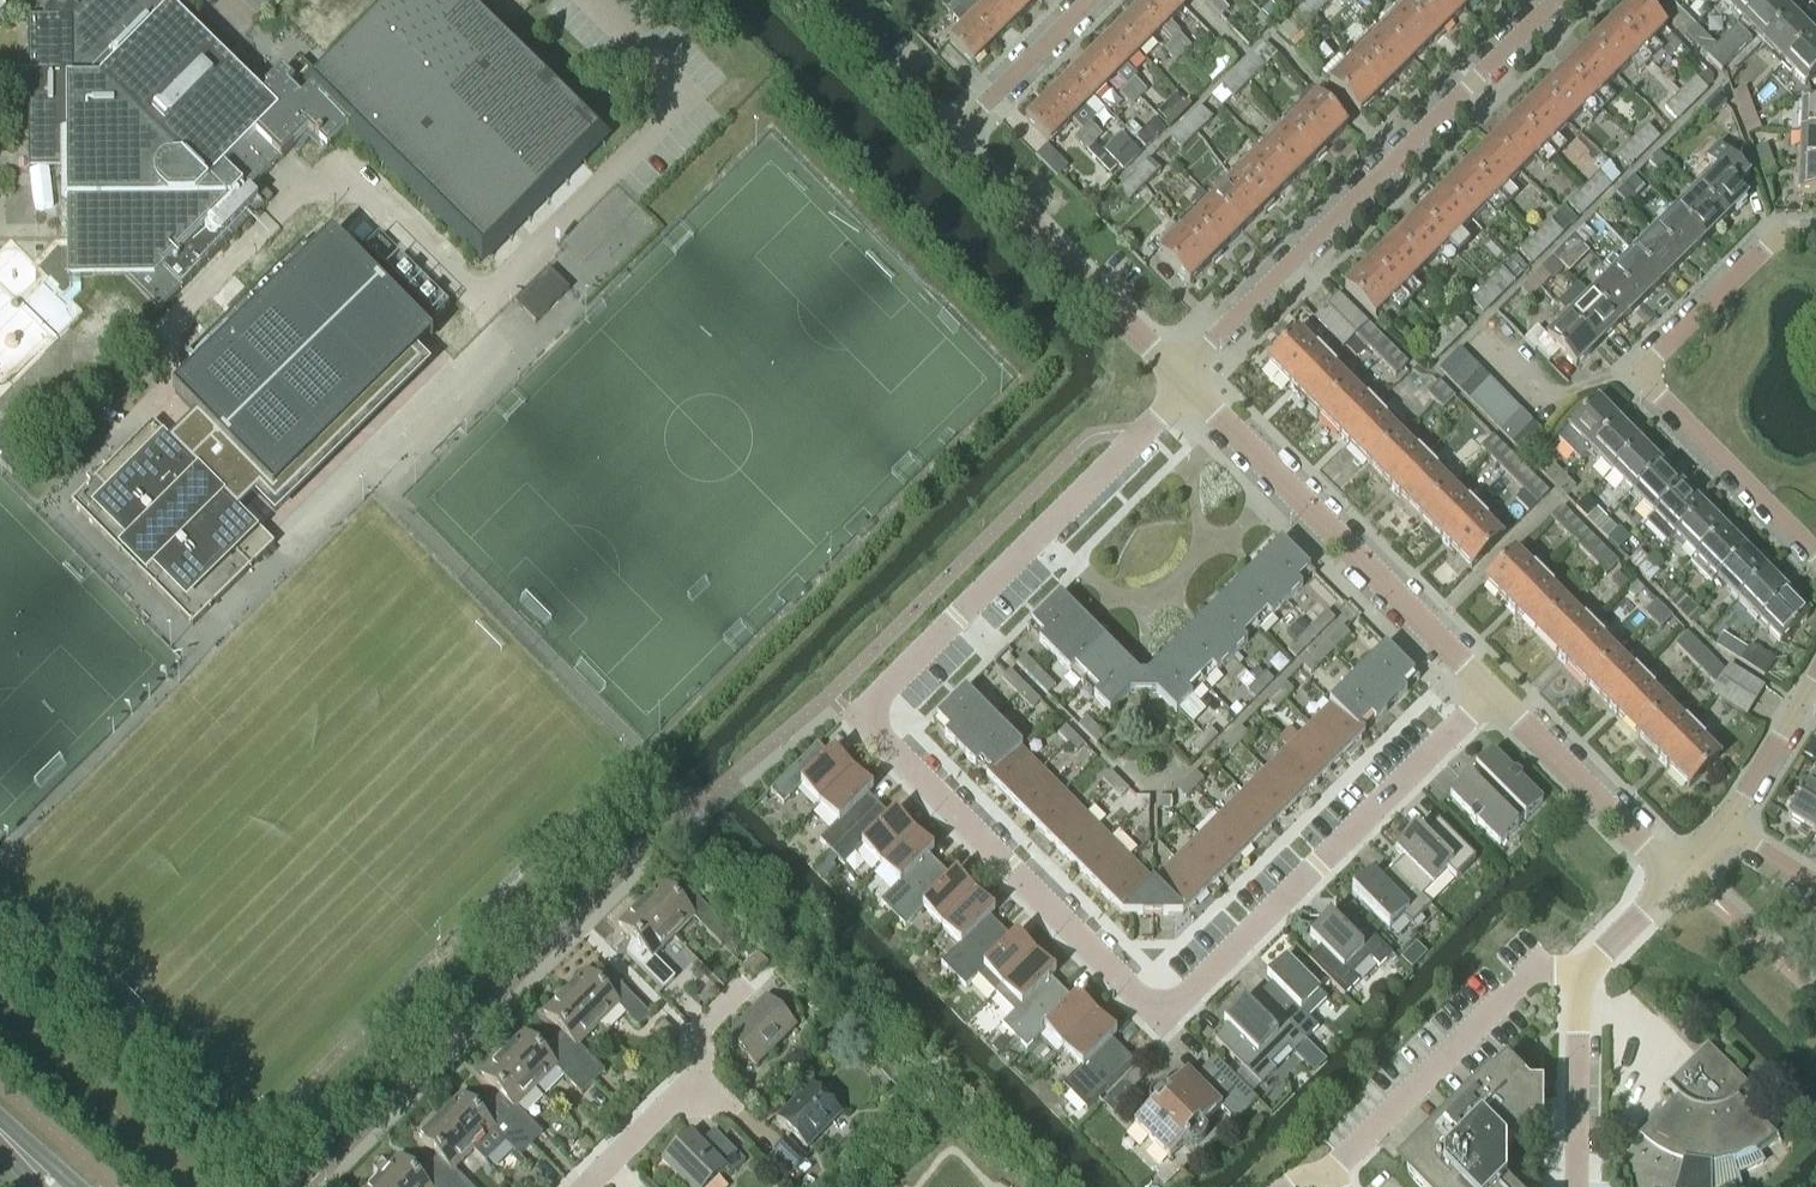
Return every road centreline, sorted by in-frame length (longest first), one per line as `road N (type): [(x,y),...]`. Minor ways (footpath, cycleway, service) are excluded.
road 1 (residential): [(1188,386),(884,690),(869,714),(881,738),(1137,997),(1168,1010),(1492,694)]
road 2 (residential): [(1175,372),(1552,0)]
road 3 (residential): [(1815,237),(1770,243),(1646,369),(1647,384),(1815,551)]
road 4 (residential): [(1492,694),(1188,386)]
road 5 (residential): [(1576,1186),(1586,977),(1676,870)]
road 6 (residential): [(1175,372),(947,141)]
road 7 (residential): [(586,1186),(698,1076),(704,1024),(742,986)]
road 8 (residential): [(1676,870),(1492,694)]
road 9 (residential): [(1090,0),(947,141)]
road 10 (residential): [(947,141),(806,0)]
road 11 (residential): [(1815,678),(1723,827)]

